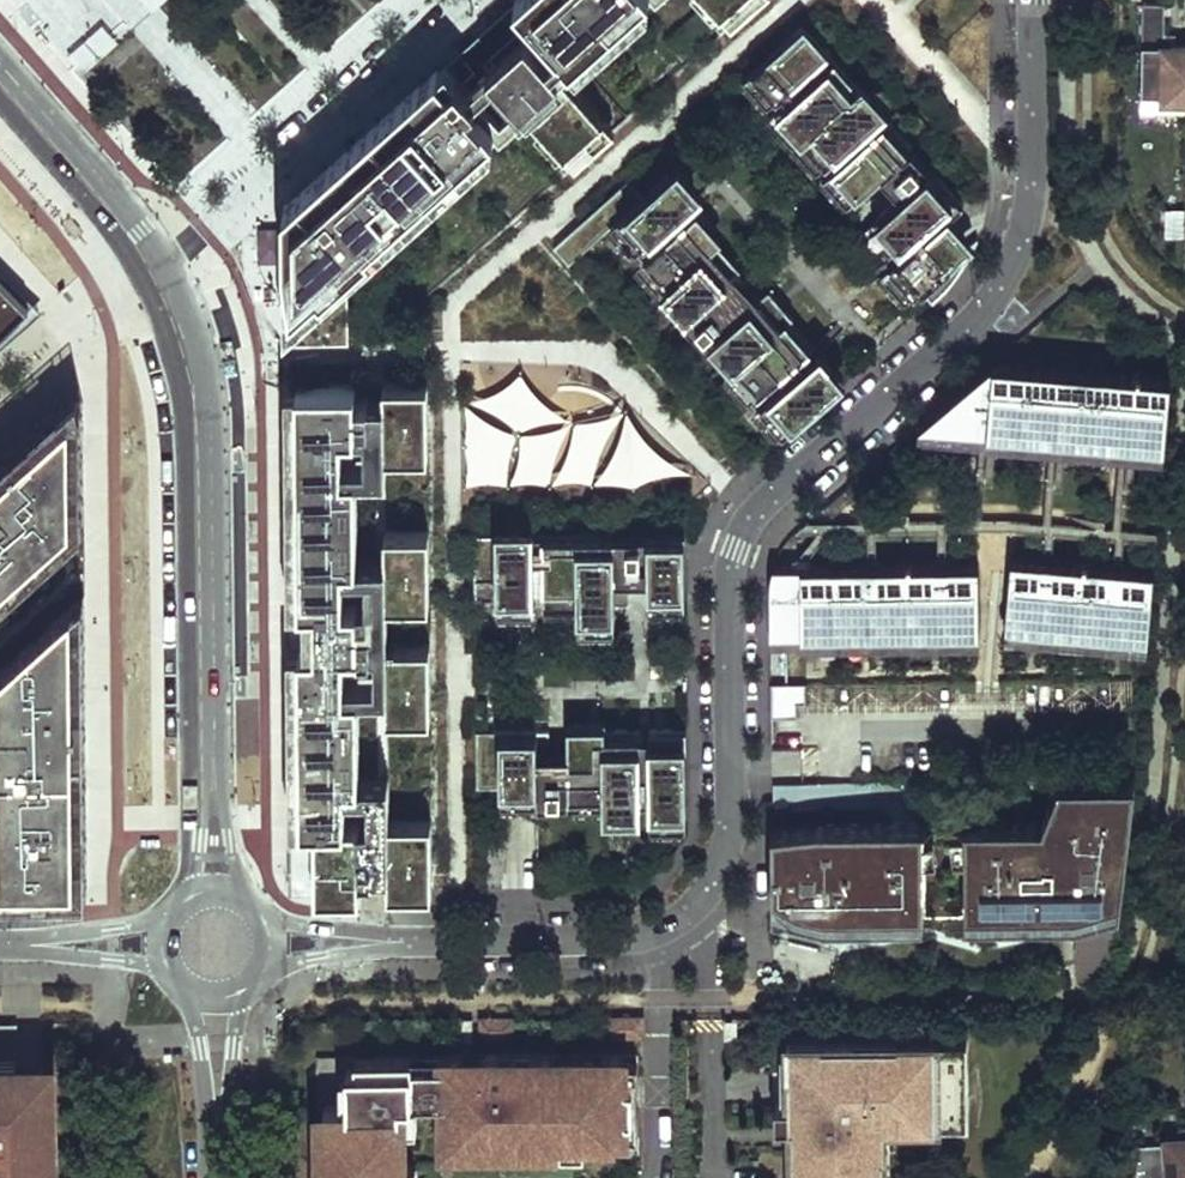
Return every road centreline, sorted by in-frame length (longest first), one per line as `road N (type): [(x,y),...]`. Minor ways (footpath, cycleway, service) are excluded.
road 1 (residential): [(271,946),(602,941),(653,934),(692,907),(718,874),(733,832),(727,586),(733,550),(752,514),(969,328),(997,295),(1019,246),(1031,185),(1031,0)]
road 2 (tertiary): [(209,738),(207,363),(166,261)]
road 3 (residential): [(166,261),(464,0)]
road 4 (tertiary): [(166,261),(0,65)]
road 5 (tertiary): [(183,986),(218,1177)]
road 6 (tertiary): [(220,1177),(242,992)]
road 7 (tertiary): [(247,900),(209,738)]
road 8 (tertiary): [(209,738),(183,902)]
road 9 (residential): [(163,944),(0,947)]

